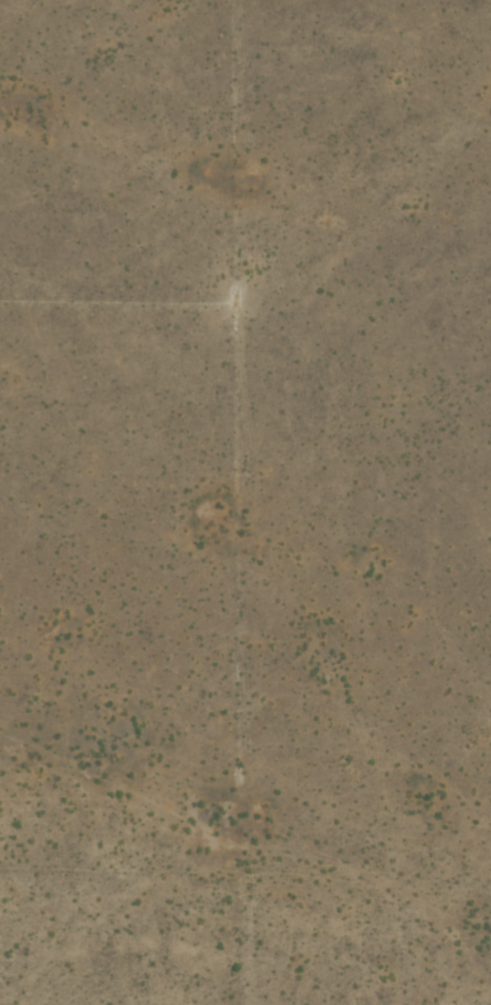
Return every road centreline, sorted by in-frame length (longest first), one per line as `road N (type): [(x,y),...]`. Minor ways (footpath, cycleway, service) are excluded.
road 1 (track): [(490,888),(0,862)]

